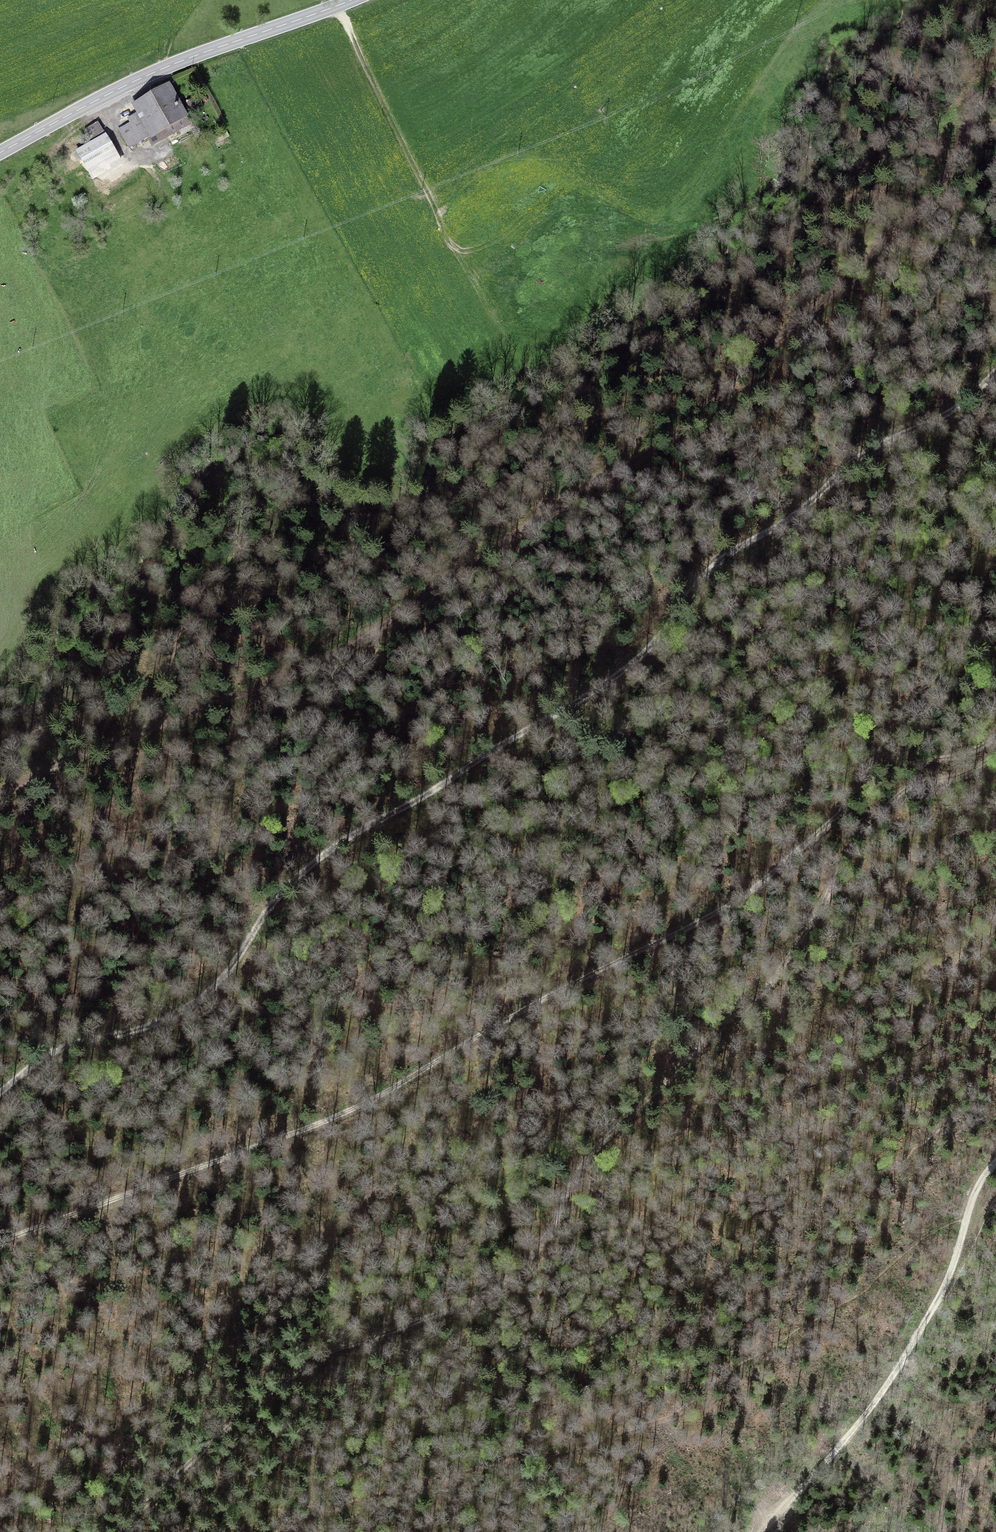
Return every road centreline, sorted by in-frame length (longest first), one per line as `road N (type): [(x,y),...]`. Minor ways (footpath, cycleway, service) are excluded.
road 1 (track): [(995,82),(974,108),(937,191),(682,430),(351,647),(0,797)]
road 2 (track): [(995,373),(961,407),(857,455),(792,519),(721,557),(637,661),(304,870),(198,1001),(116,1035),(57,1047),(0,1091)]
road 3 (track): [(121,1531),(248,1409),(311,1362),(472,1300),(519,1269),(545,1240),(576,1171),(626,1113),(781,969),(849,850),(894,800),(916,783),(969,775),(995,755)]
road 4 (track): [(995,737),(895,770),(719,912),(557,992),(366,1106),(0,1242)]
road 5 (track): [(995,1158),(976,1179),(937,1287),(897,1364),(761,1531)]
road 6 (tertiary): [(351,0),(134,81),(0,153)]

